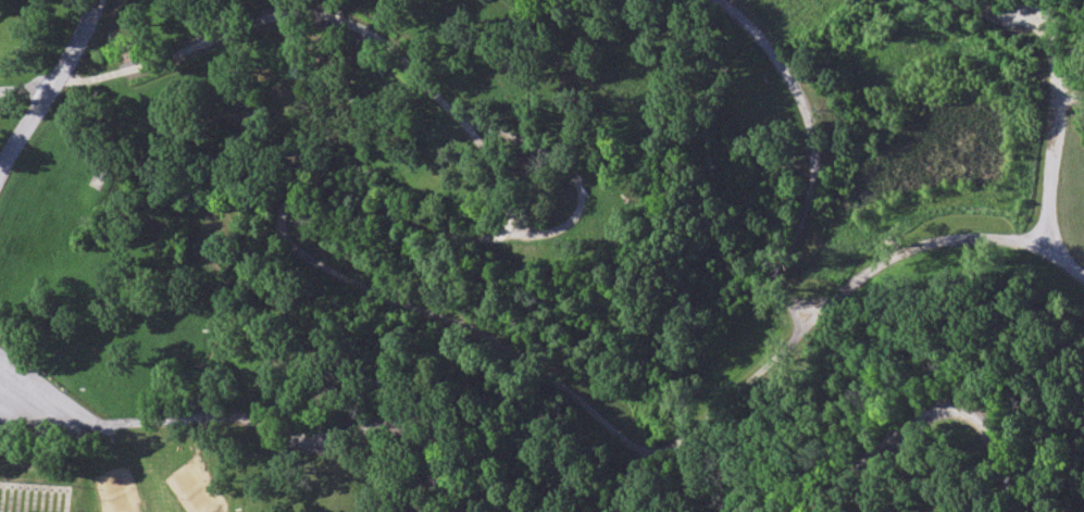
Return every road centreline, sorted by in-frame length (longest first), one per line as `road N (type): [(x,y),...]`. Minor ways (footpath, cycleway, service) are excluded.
road 1 (residential): [(1083,281),(1046,250),(964,239),(876,270),(817,308),(788,303),(776,274),(818,177),(811,120),(786,73),(717,0)]
road 2 (residential): [(92,430),(198,419),(253,423),(283,439),(341,441),(398,432),(425,449),(436,473),(424,511)]
road 3 (residential): [(817,511),(888,444),(954,410),(972,415),(990,436),(1018,511)]
road 4 (residential): [(0,179),(59,86),(97,0)]
road 5 (residential): [(1063,102),(1046,250)]

